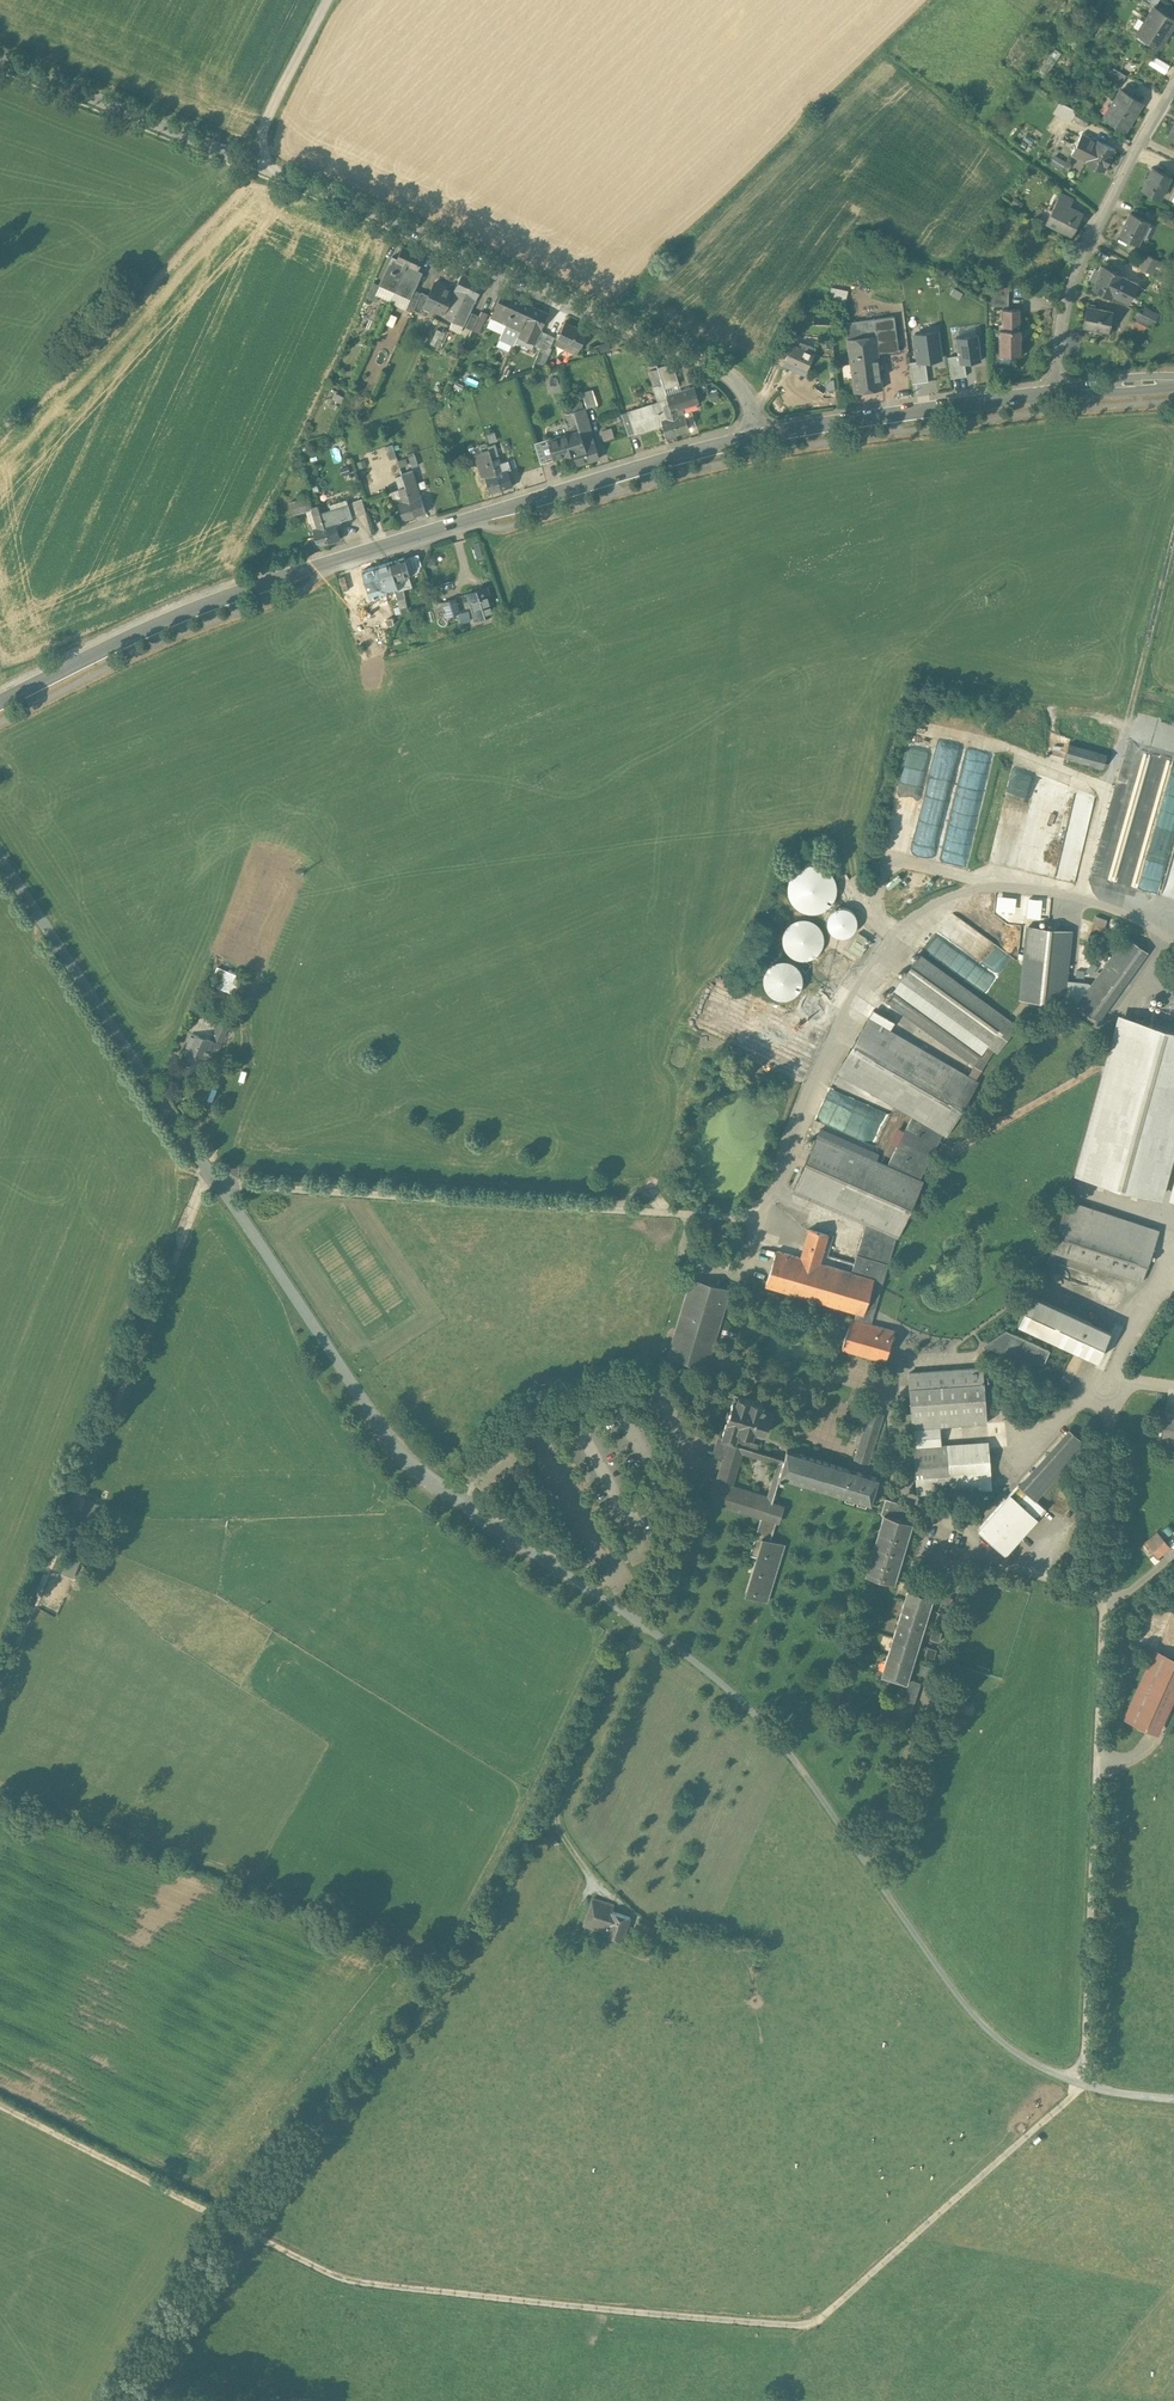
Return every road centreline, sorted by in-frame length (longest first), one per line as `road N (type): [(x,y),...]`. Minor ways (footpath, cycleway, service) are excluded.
road 1 (unclassified): [(1173,2096),(1086,2080),(1018,2046),(977,2009),(769,1721),(723,1676),(422,1470),(394,1440),(0,853)]
road 2 (residential): [(761,435),(732,374),(705,356),(0,62)]
road 3 (tertiary): [(0,703),(164,622),(341,556),(761,435)]
road 4 (residential): [(1173,89),(1081,262),(1054,389)]
road 5 (tertiary): [(761,435),(1054,389)]
road 6 (track): [(264,172),(261,140),(328,0)]
road 7 (tertiary): [(1054,389),(1173,383)]

